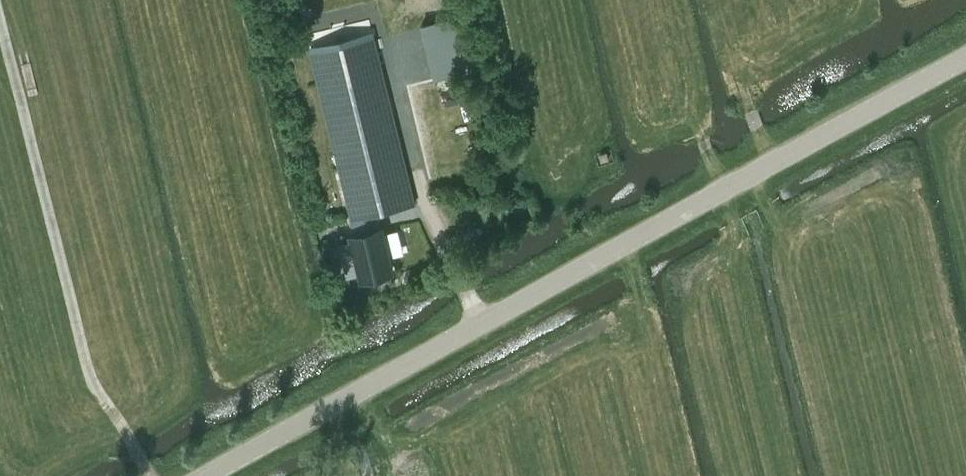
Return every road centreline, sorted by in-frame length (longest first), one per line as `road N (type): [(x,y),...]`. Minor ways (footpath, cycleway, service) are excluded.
road 1 (unclassified): [(205,475),(965,60)]
road 2 (track): [(133,444),(91,386),(0,23)]
road 3 (track): [(717,0),(774,163)]

